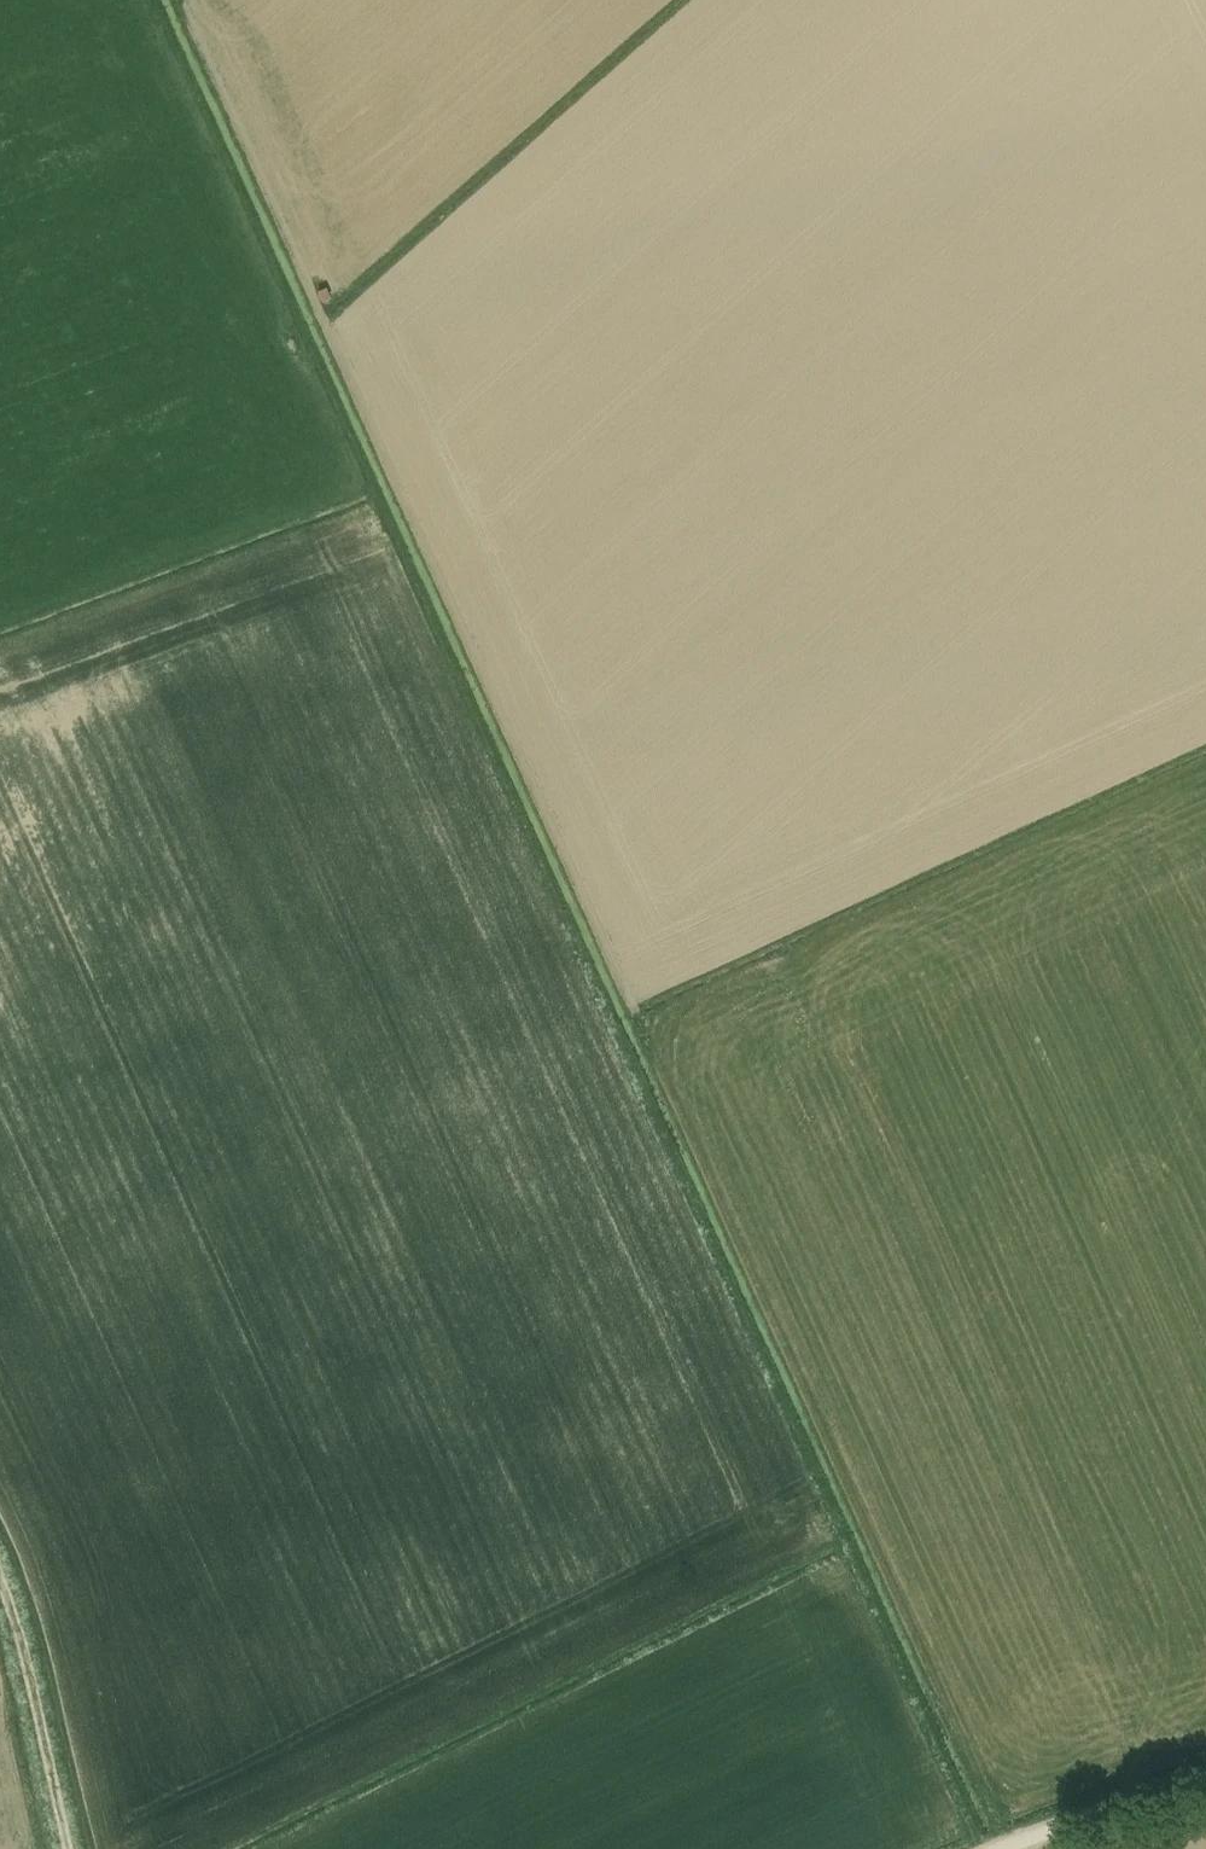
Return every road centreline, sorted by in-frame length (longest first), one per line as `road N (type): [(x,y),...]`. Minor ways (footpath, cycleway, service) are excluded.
road 1 (unclassified): [(1005,1848),(1205,1792)]

